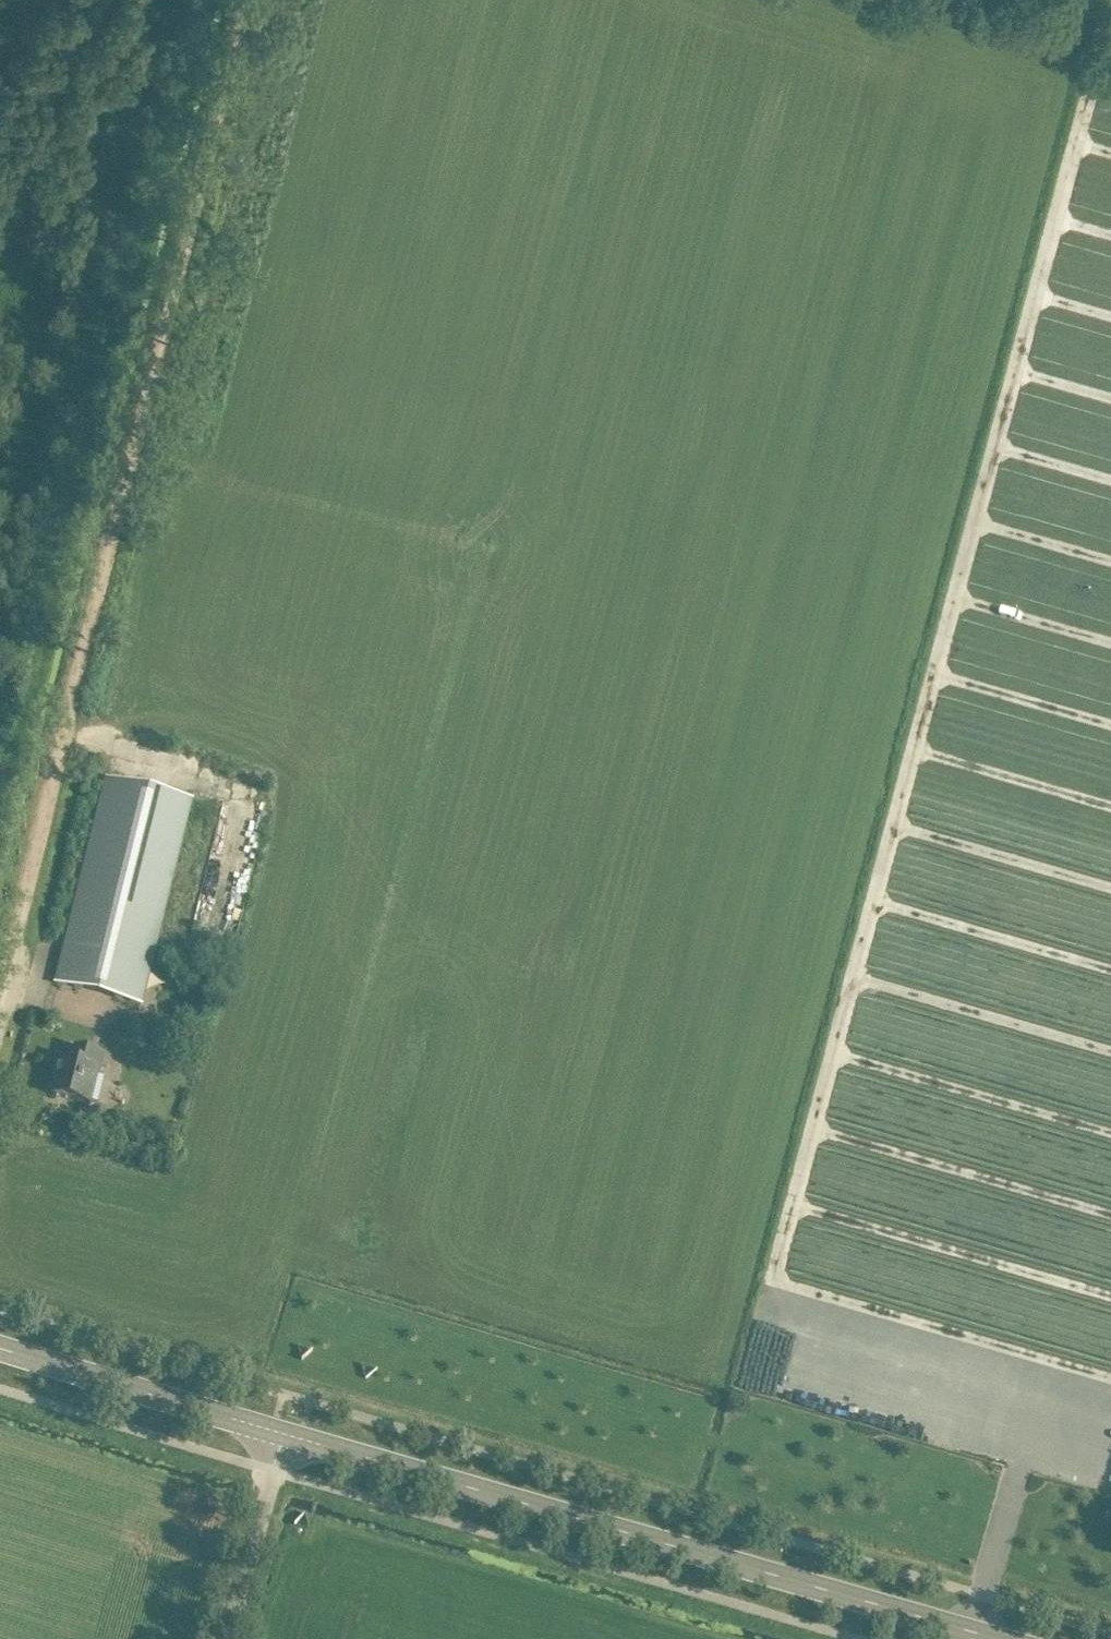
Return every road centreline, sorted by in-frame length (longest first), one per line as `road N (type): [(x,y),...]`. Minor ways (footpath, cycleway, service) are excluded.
road 1 (track): [(0,1013),(252,0)]
road 2 (secondary): [(1005,1638),(283,1435)]
road 3 (secondary): [(283,1435),(0,1349)]
road 4 (unclassified): [(224,1638),(283,1435)]

